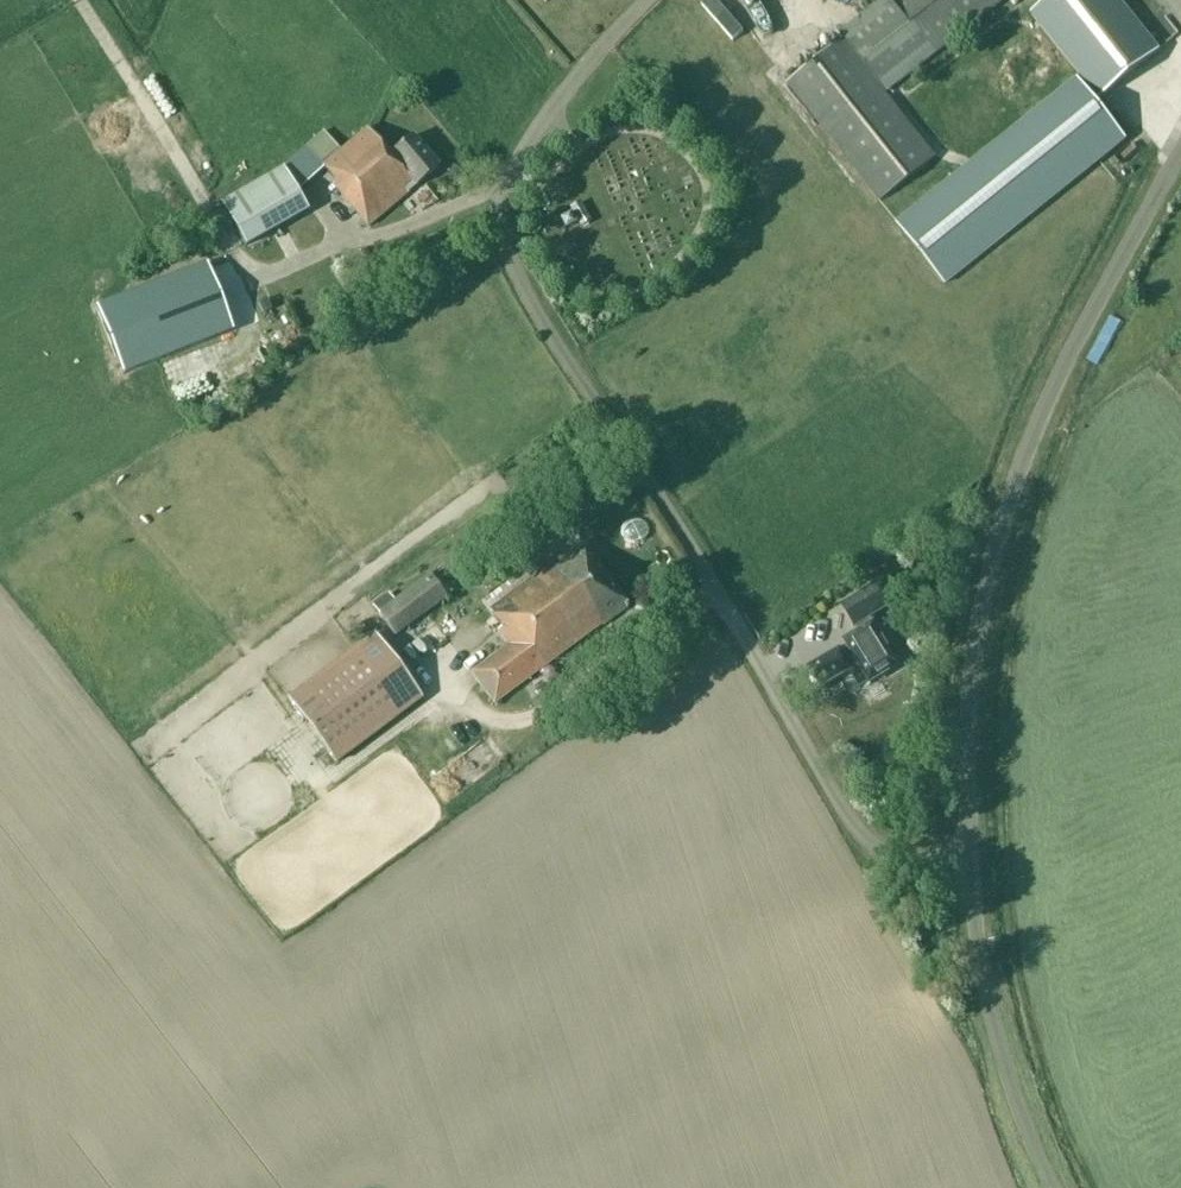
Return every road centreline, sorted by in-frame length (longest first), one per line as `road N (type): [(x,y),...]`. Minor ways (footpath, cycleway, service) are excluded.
road 1 (unclassified): [(969,862),(899,860),(858,834),(701,566),(539,320),(513,264),(502,206),(509,181),(553,106),(646,0)]
road 2 (unclassified): [(969,862),(969,696),(1007,511),(1061,373),(1180,150)]
road 3 (unclassified): [(1052,1187),(993,1024),(969,862)]

